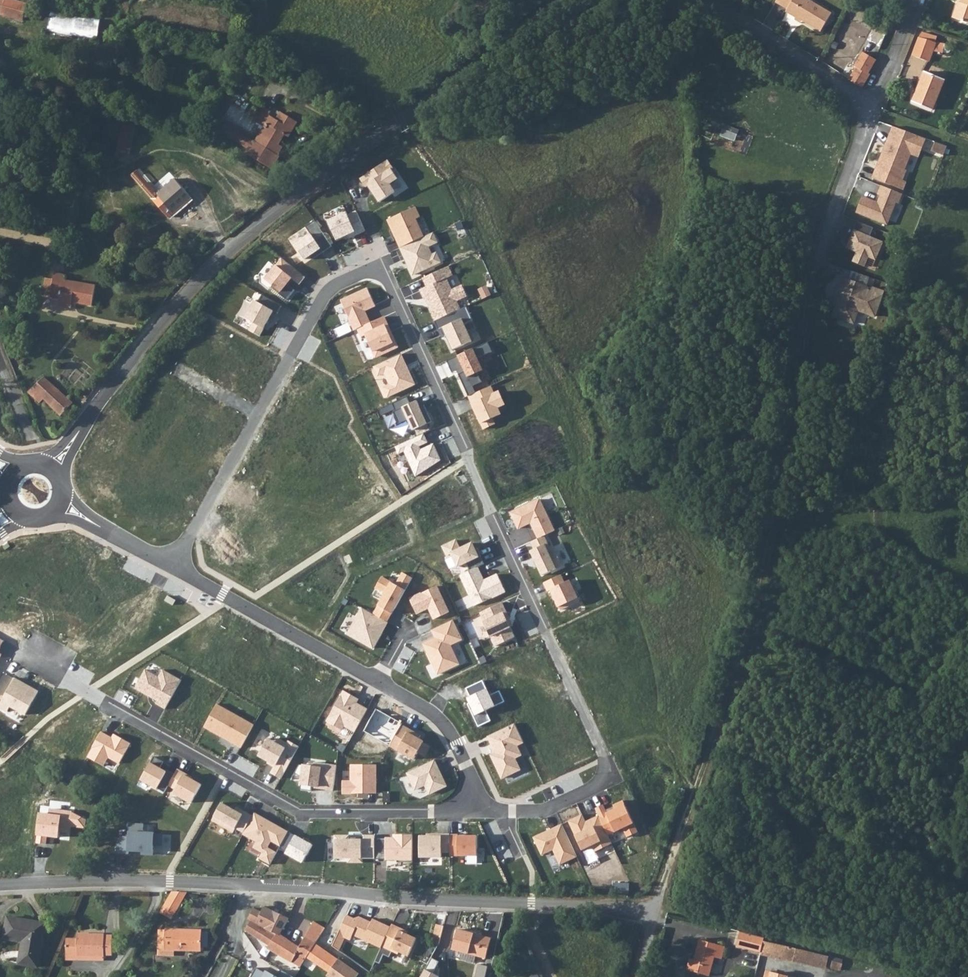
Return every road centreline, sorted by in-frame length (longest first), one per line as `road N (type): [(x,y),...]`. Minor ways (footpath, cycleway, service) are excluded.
road 1 (residential): [(258,416),(326,294),(354,273),(385,274),(606,764),(601,784),(552,807),(482,811)]
road 2 (residential): [(40,473),(224,253),(565,0)]
road 3 (track): [(814,266),(753,608),(657,912)]
road 4 (residential): [(482,811),(303,814),(73,683),(38,651)]
road 5 (residential): [(246,885),(657,912),(640,976)]
road 6 (residential): [(0,885),(246,885)]
road 7 (residential): [(172,566),(381,682)]
road 8 (unclassified): [(710,0),(874,108)]
road 9 (residential): [(381,682),(453,738),(482,811)]
road 10 (unclassified): [(874,108),(814,266)]
road 11 (residential): [(215,489),(269,524),(347,473)]
road 12 (residential): [(42,490),(172,566)]

